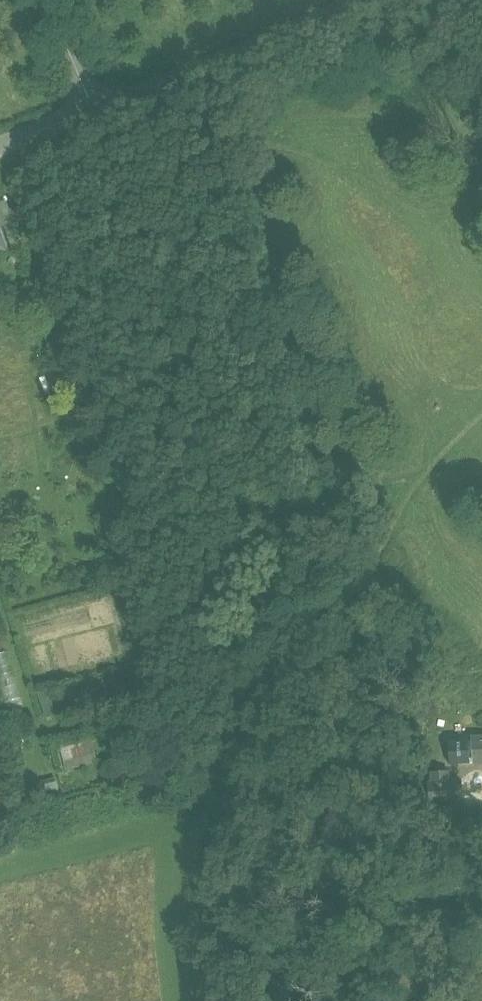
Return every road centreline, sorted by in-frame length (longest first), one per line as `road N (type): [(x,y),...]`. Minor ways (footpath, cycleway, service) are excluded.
road 1 (residential): [(367,0),(96,110)]
road 2 (residential): [(96,110),(37,0)]

